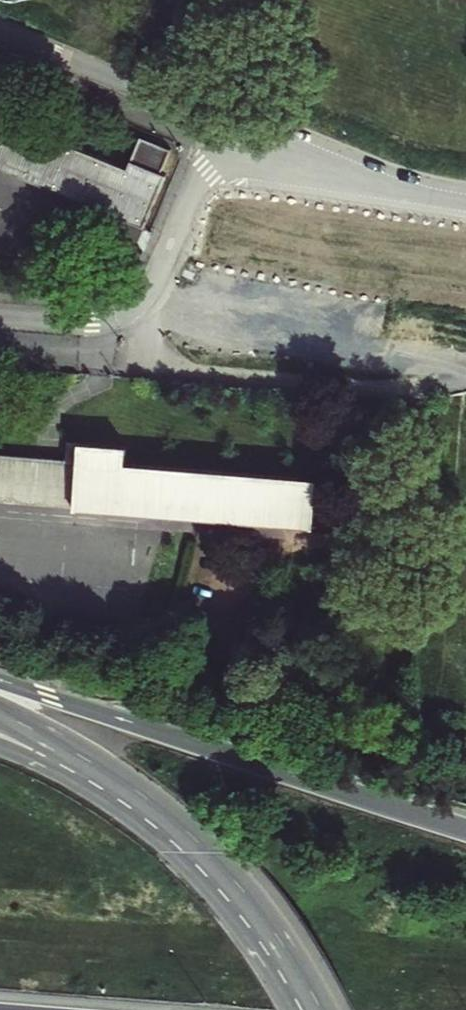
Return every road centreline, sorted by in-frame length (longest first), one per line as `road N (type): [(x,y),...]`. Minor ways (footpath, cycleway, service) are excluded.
road 1 (motorway): [(465,833),(0,682)]
road 2 (residential): [(222,124),(155,278),(127,313),(90,324),(0,318)]
road 3 (residential): [(222,124),(393,189),(465,207)]
road 4 (residential): [(0,32),(222,124)]
road 5 (secondary): [(315,1009),(264,931),(168,827)]
road 6 (secondary): [(168,827),(0,715)]
road 7 (motorway): [(168,827),(0,747)]

